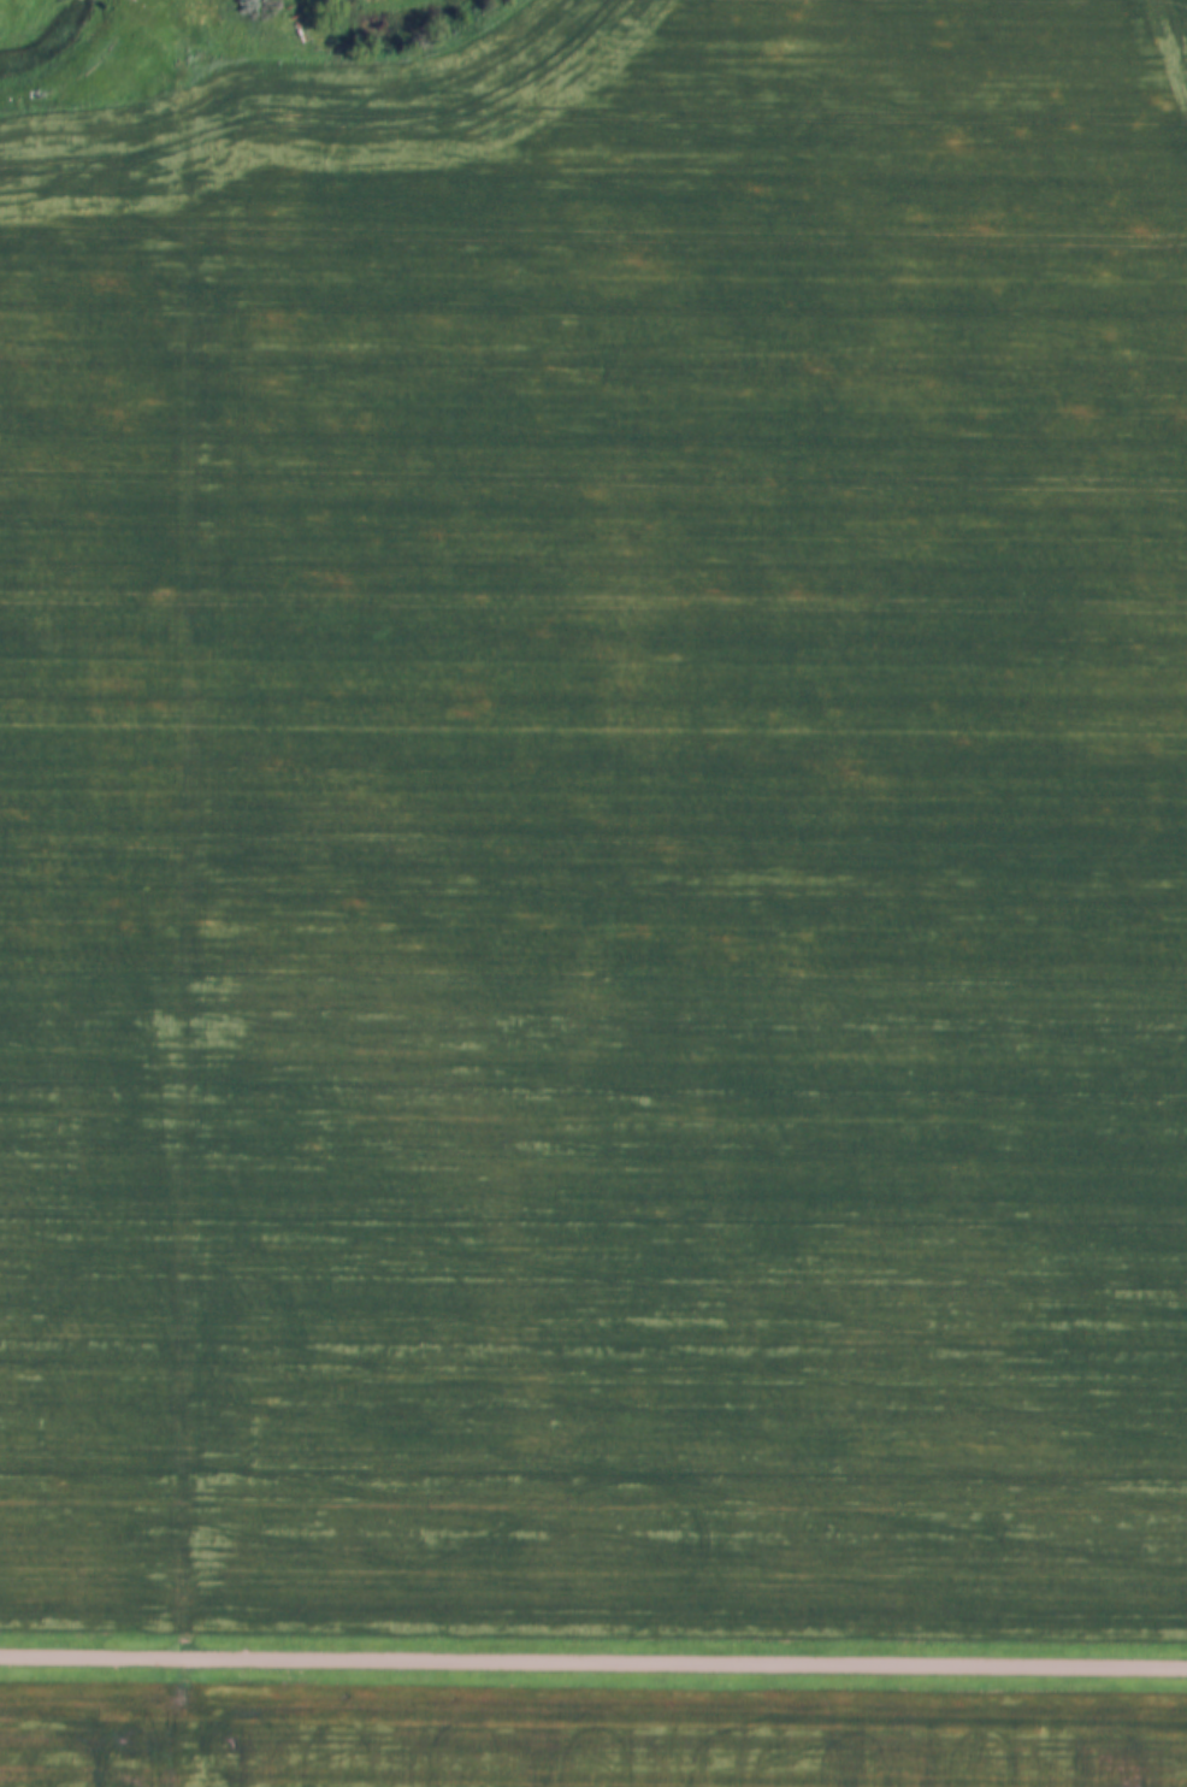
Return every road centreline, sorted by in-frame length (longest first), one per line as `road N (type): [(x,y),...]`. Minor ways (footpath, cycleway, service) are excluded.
road 1 (residential): [(1186,1670),(0,1659)]

